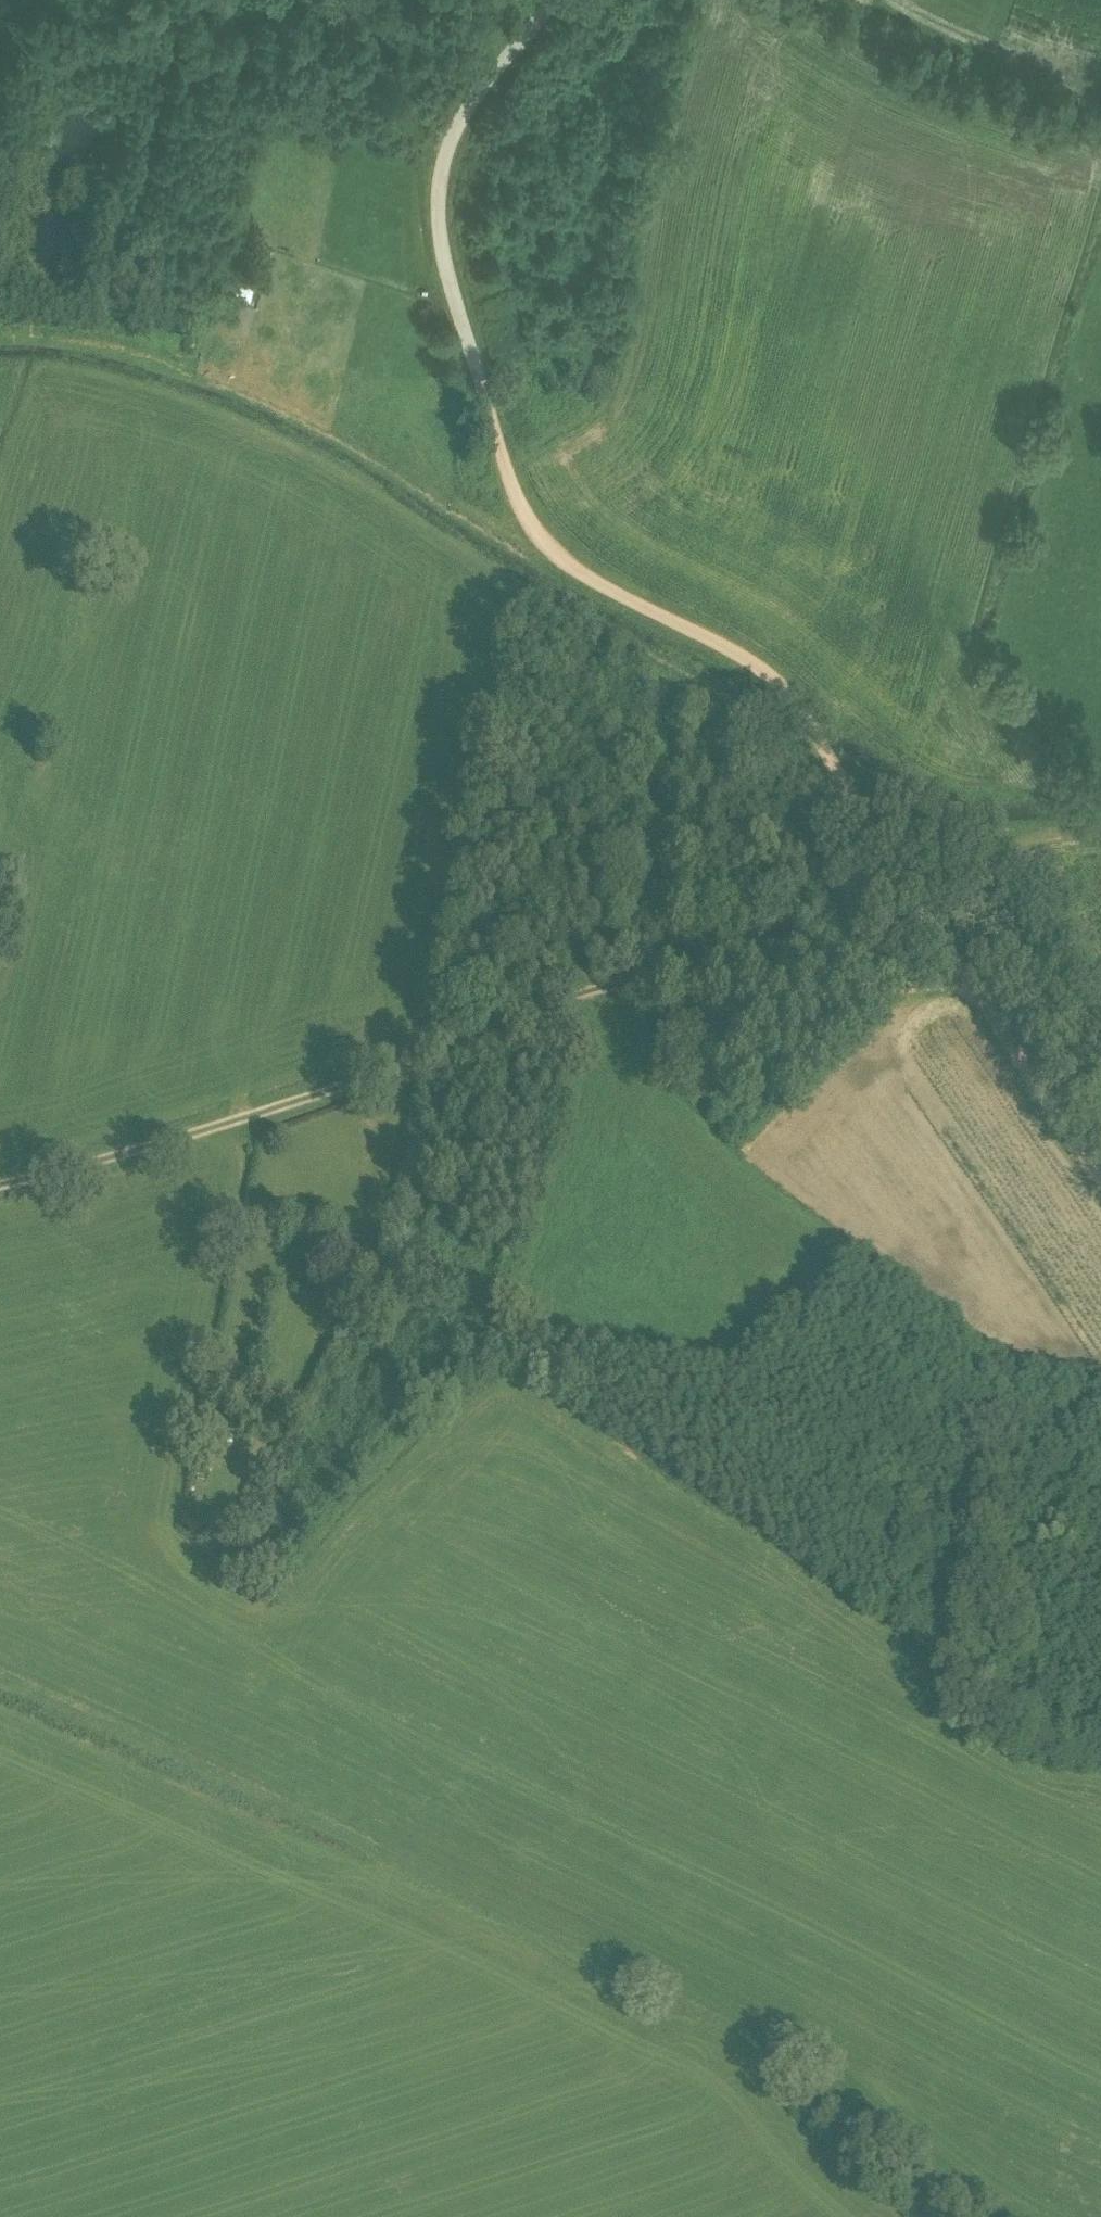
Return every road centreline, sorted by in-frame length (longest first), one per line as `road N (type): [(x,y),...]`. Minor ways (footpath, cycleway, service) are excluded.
road 1 (track): [(1100,1186),(969,985),(806,712),(775,678),(569,566),(520,517),(447,264),(440,207),(460,112),(536,0)]
road 2 (track): [(969,985),(693,974),(638,981),(191,1135),(0,1182)]

